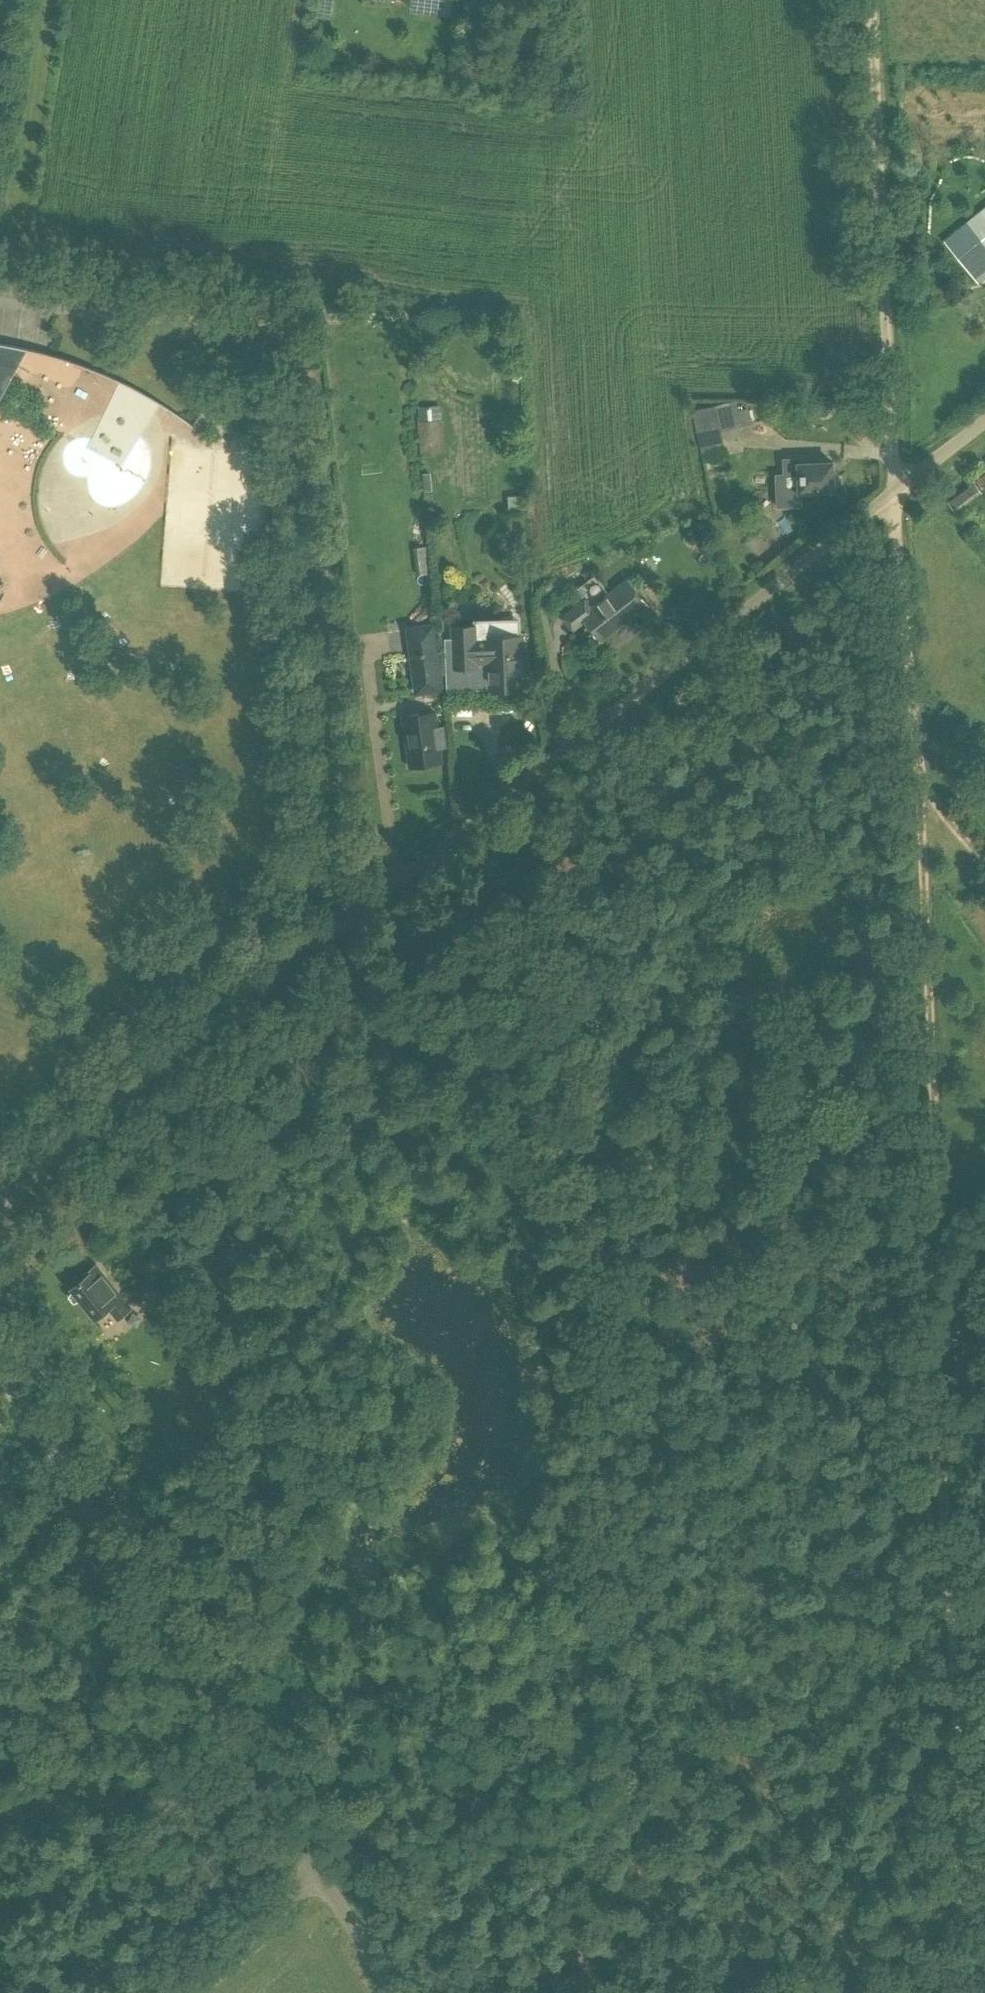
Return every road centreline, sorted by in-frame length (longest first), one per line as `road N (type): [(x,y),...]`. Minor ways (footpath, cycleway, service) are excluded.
road 1 (track): [(868,0),(965,1992)]
road 2 (unclassified): [(358,920),(288,354),(261,321),(0,299)]
road 3 (unclassified): [(358,920),(984,418)]
road 4 (unclassified): [(315,1877),(0,1372)]
road 5 (unclassified): [(0,1206),(358,920)]
road 6 (unclassified): [(315,1877),(174,1992)]
road 7 (unclassified): [(390,1992),(315,1877)]

